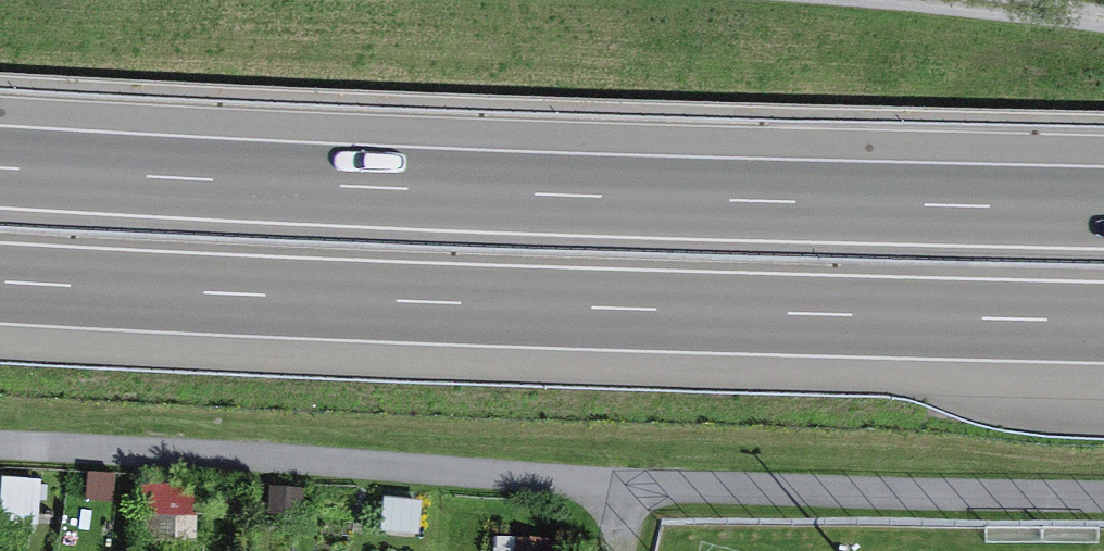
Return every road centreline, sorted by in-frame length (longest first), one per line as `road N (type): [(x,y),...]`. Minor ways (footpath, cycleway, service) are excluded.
road 1 (motorway): [(1103,202),(572,189),(0,159)]
road 2 (motorway): [(0,279),(414,300),(1103,318)]

